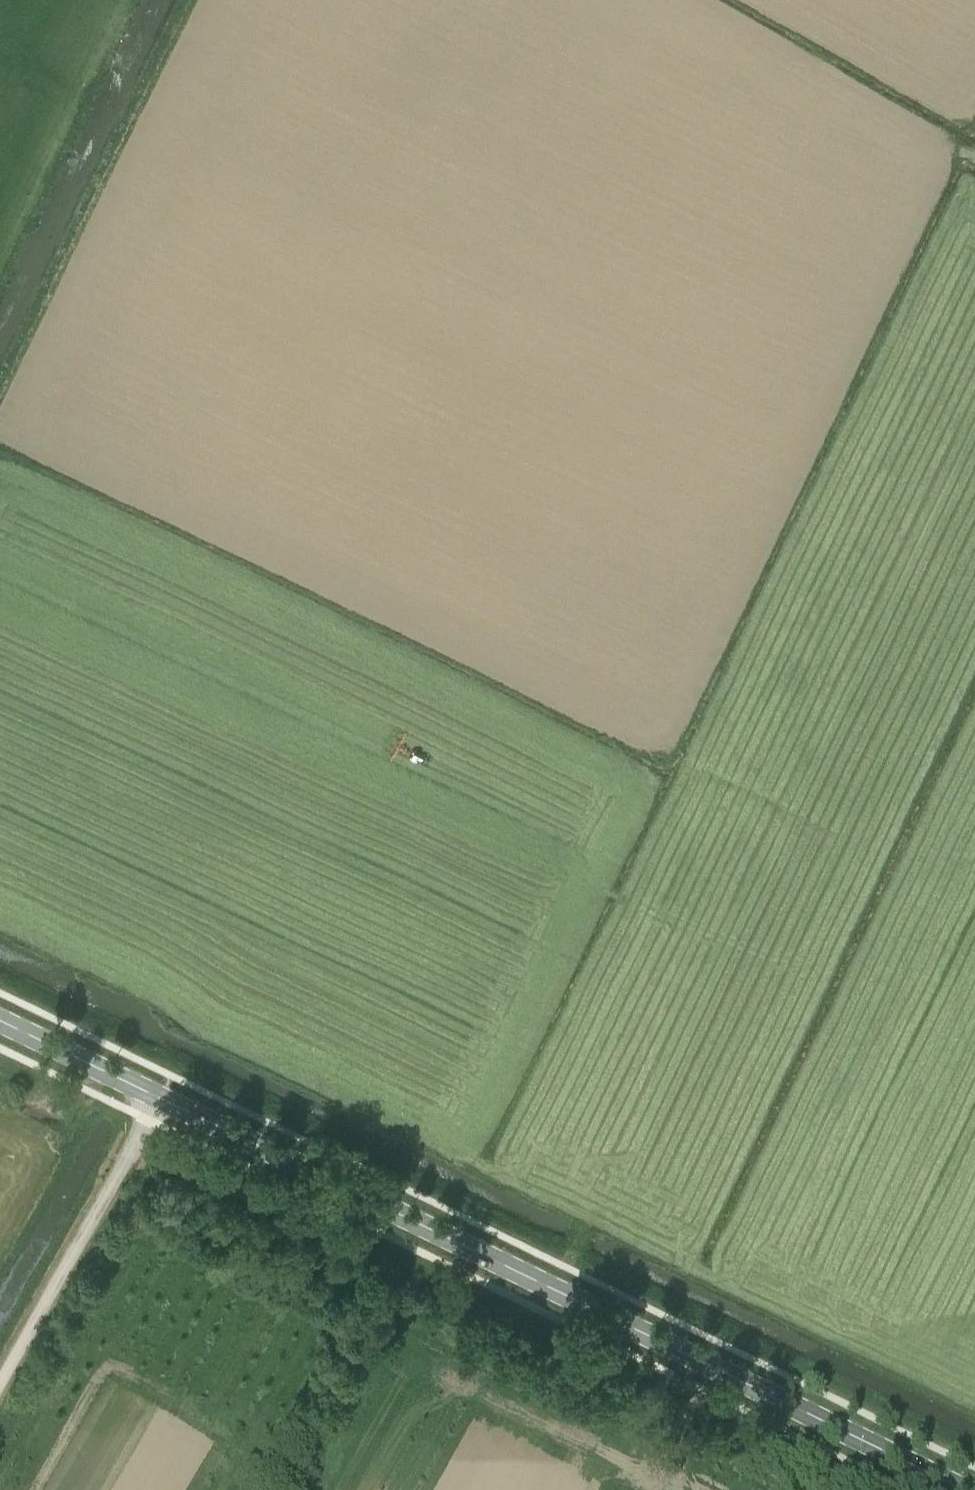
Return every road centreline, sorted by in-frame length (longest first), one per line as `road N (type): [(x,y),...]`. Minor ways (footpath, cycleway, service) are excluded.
road 1 (primary): [(963,1489),(159,1098)]
road 2 (unclassified): [(0,1385),(159,1098)]
road 3 (primary): [(159,1098),(0,1022)]

